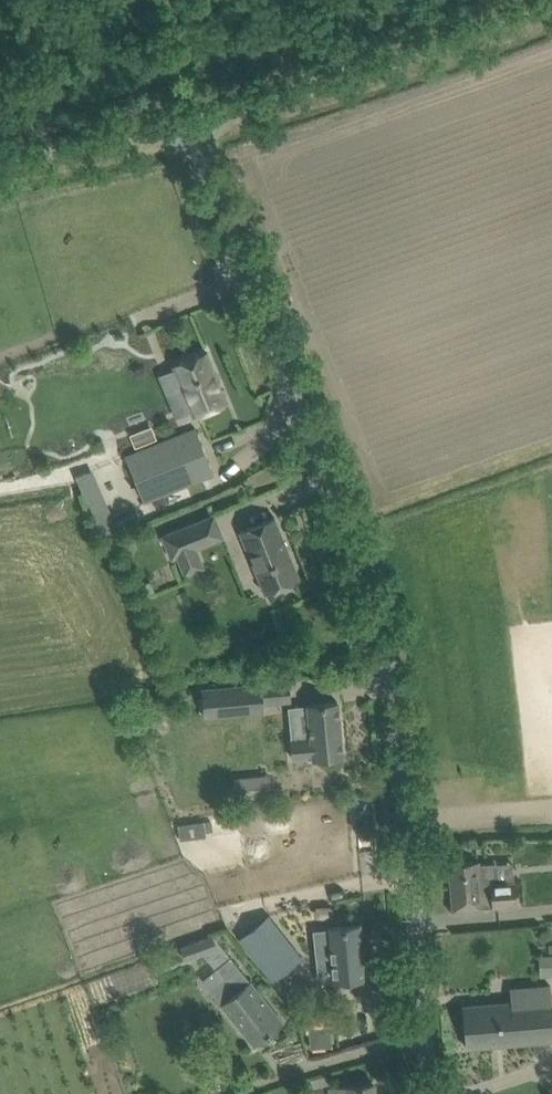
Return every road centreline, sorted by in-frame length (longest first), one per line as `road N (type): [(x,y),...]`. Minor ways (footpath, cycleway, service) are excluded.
road 1 (unclassified): [(414,1093),(373,617),(189,125)]
road 2 (unclassified): [(189,125),(448,46),(551,4)]
road 3 (unclassified): [(0,166),(189,125)]

